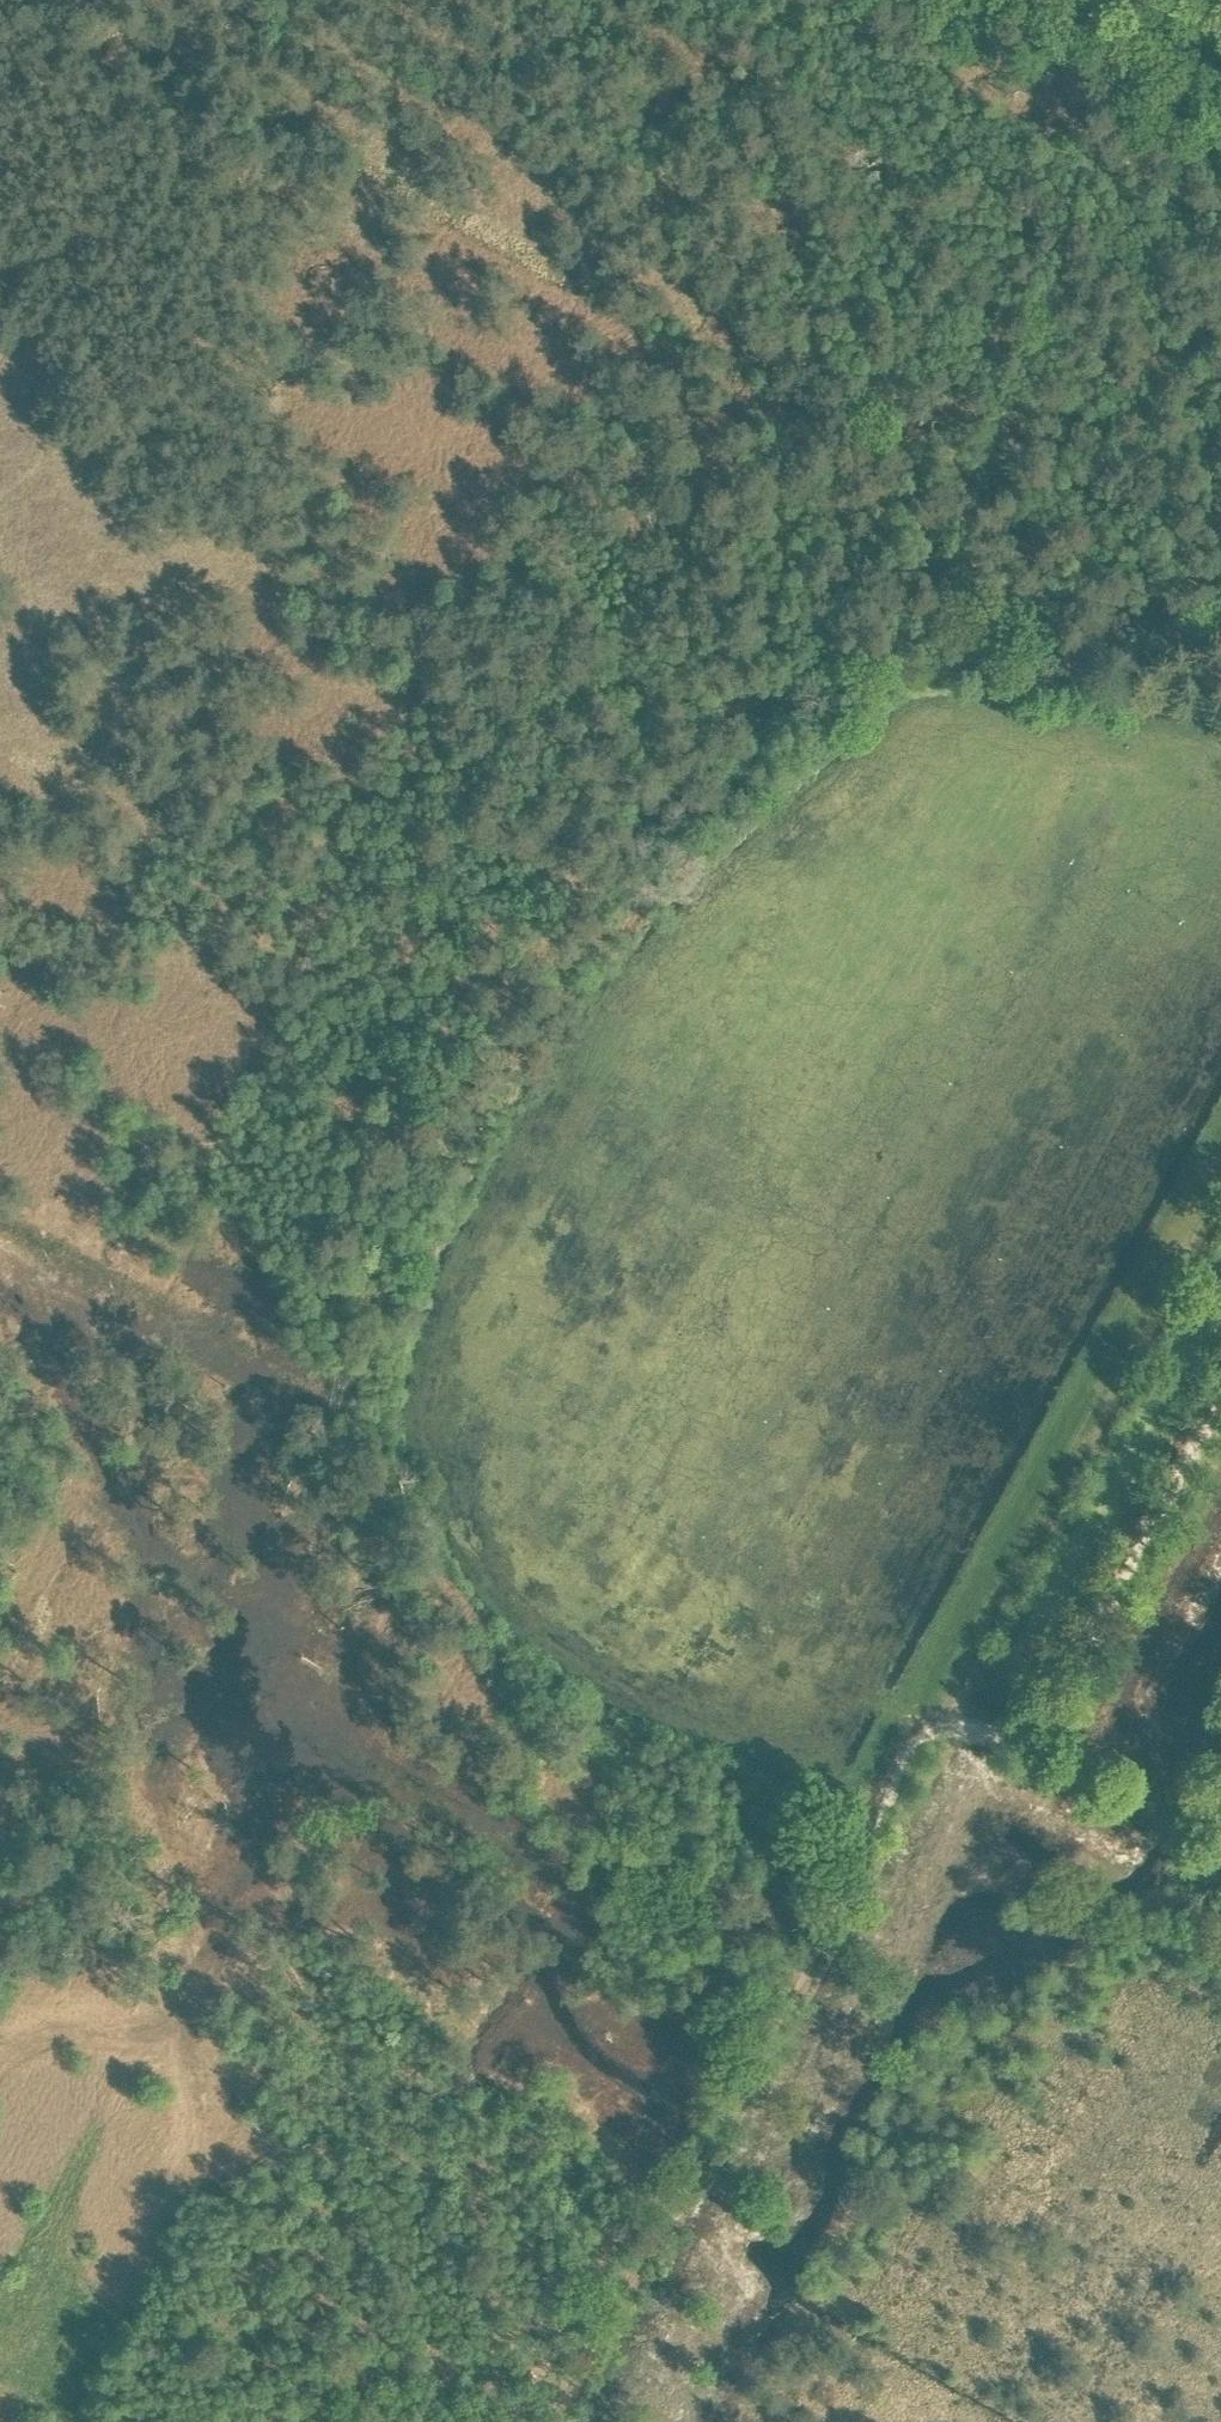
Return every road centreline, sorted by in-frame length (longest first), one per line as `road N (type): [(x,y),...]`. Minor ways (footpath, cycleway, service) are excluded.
road 1 (track): [(1220,1402),(1042,1725),(1024,1737),(983,1734)]

